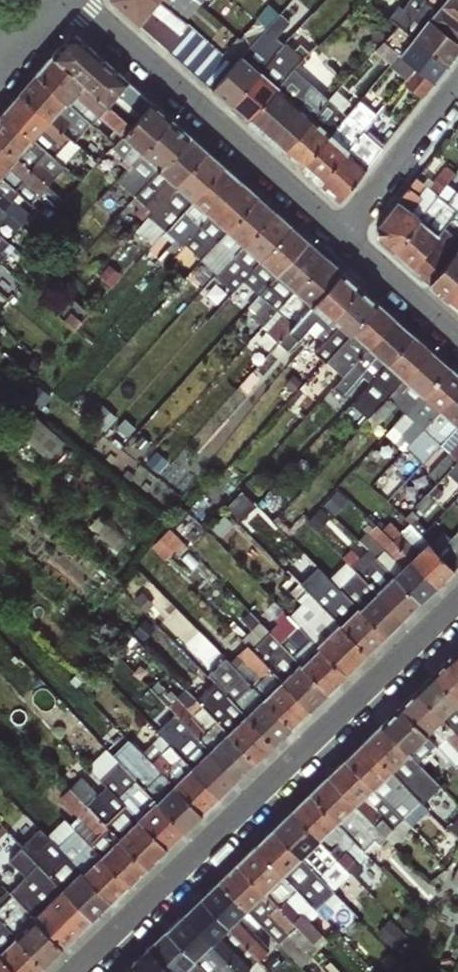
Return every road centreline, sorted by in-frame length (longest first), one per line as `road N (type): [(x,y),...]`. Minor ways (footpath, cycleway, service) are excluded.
road 1 (residential): [(457,607),(84,971)]
road 2 (residential): [(84,0),(336,239)]
road 3 (residential): [(336,239),(457,85)]
road 4 (residential): [(336,239),(457,344)]

